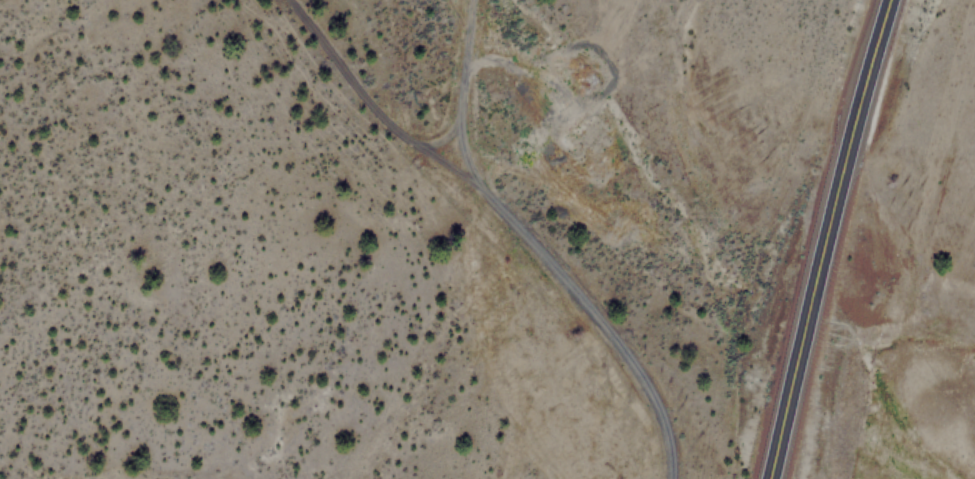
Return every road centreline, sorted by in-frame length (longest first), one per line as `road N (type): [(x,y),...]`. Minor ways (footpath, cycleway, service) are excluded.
road 1 (residential): [(667,478),(664,442),(643,387),(584,303),(532,239),(364,99),(288,0)]
road 2 (trunk): [(769,478),(884,0)]

